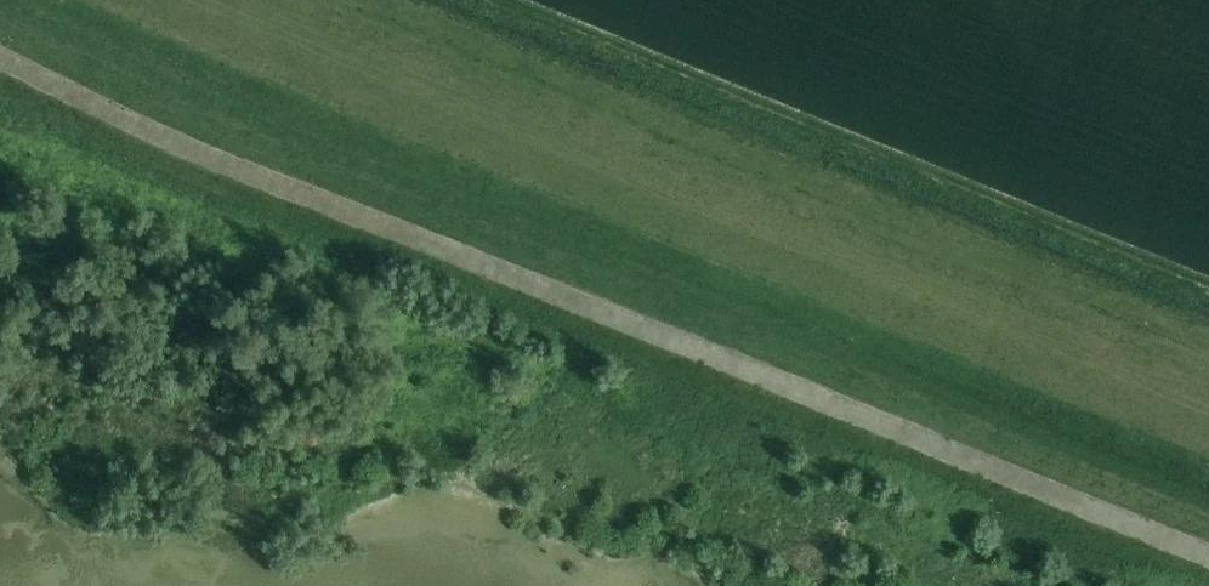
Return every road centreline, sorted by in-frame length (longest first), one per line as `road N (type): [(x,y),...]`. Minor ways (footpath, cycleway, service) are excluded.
road 1 (track): [(1208,498),(262,120),(3,0)]
road 2 (track): [(132,0),(1208,434)]
road 3 (track): [(379,0),(1208,338)]
road 4 (track): [(498,0),(1208,289)]

